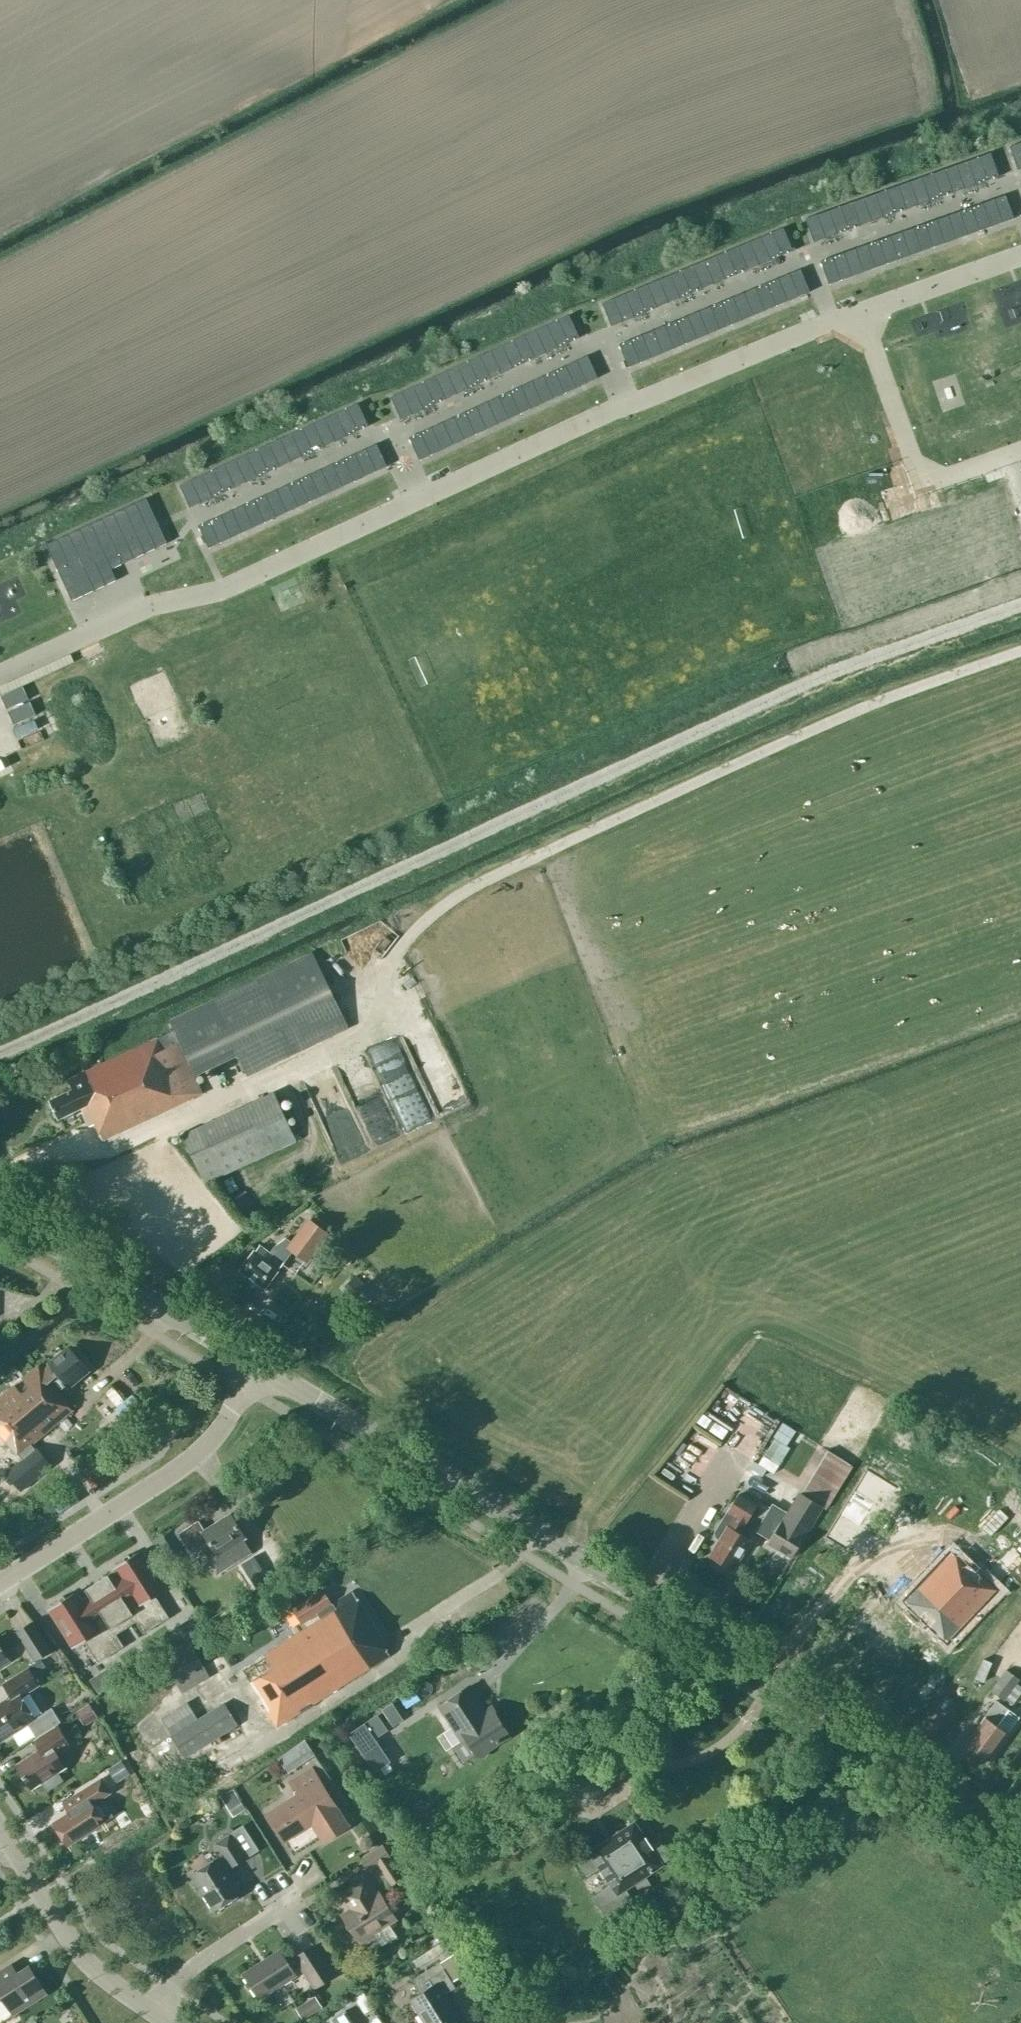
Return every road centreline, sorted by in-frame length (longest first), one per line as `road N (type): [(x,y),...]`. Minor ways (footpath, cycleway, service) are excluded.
road 1 (track): [(1020,605),(812,681),(0,1053)]
road 2 (tertiary): [(1020,1839),(791,1686),(261,1372)]
road 3 (track): [(1020,648),(881,700),(453,898),(387,967),(367,1034)]
road 4 (unclassified): [(0,1585),(193,1459),(261,1372)]
road 5 (tertiary): [(261,1372),(0,1214)]
road 6 (unclassified): [(151,2012),(108,1986),(72,1945),(0,1828)]
road 7 (residential): [(151,2012),(199,1958),(300,1900)]

